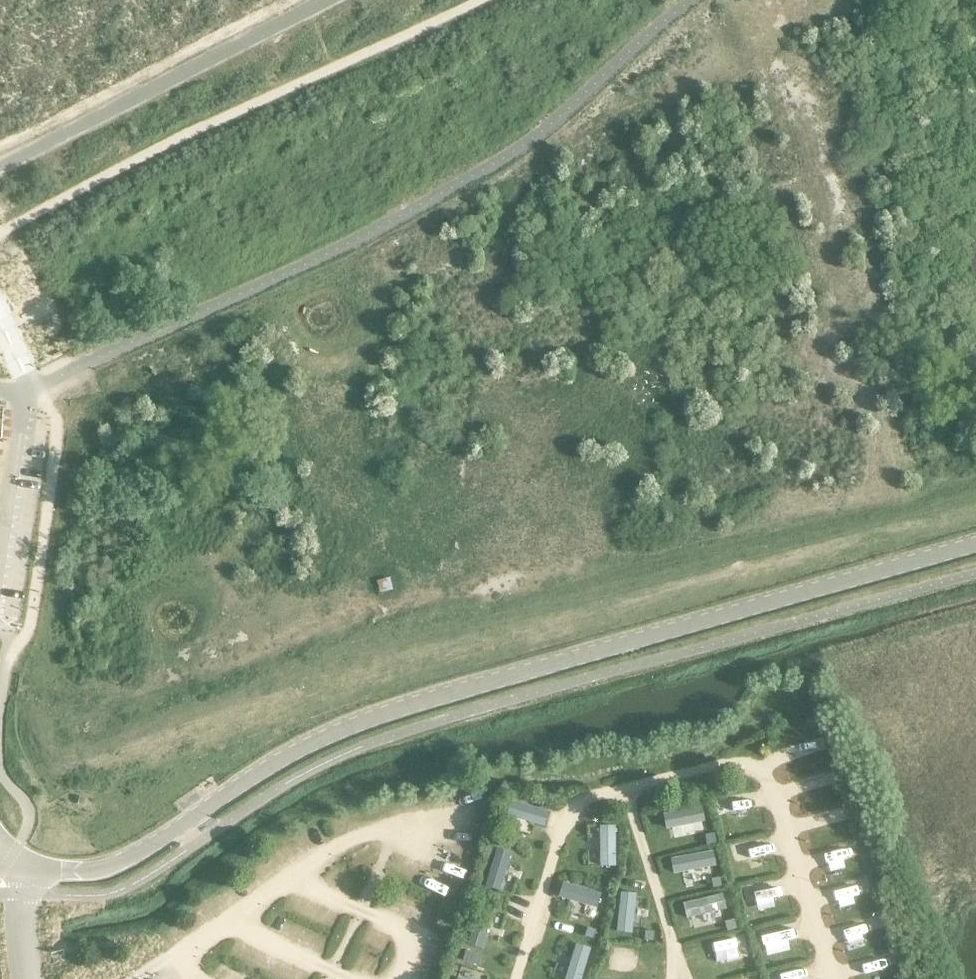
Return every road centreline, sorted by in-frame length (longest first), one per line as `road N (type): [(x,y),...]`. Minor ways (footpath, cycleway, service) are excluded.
road 1 (tertiary): [(0,853),(23,868),(108,868),(269,768),(370,721),(975,547)]
road 2 (unclassified): [(0,532),(18,413),(29,394)]

